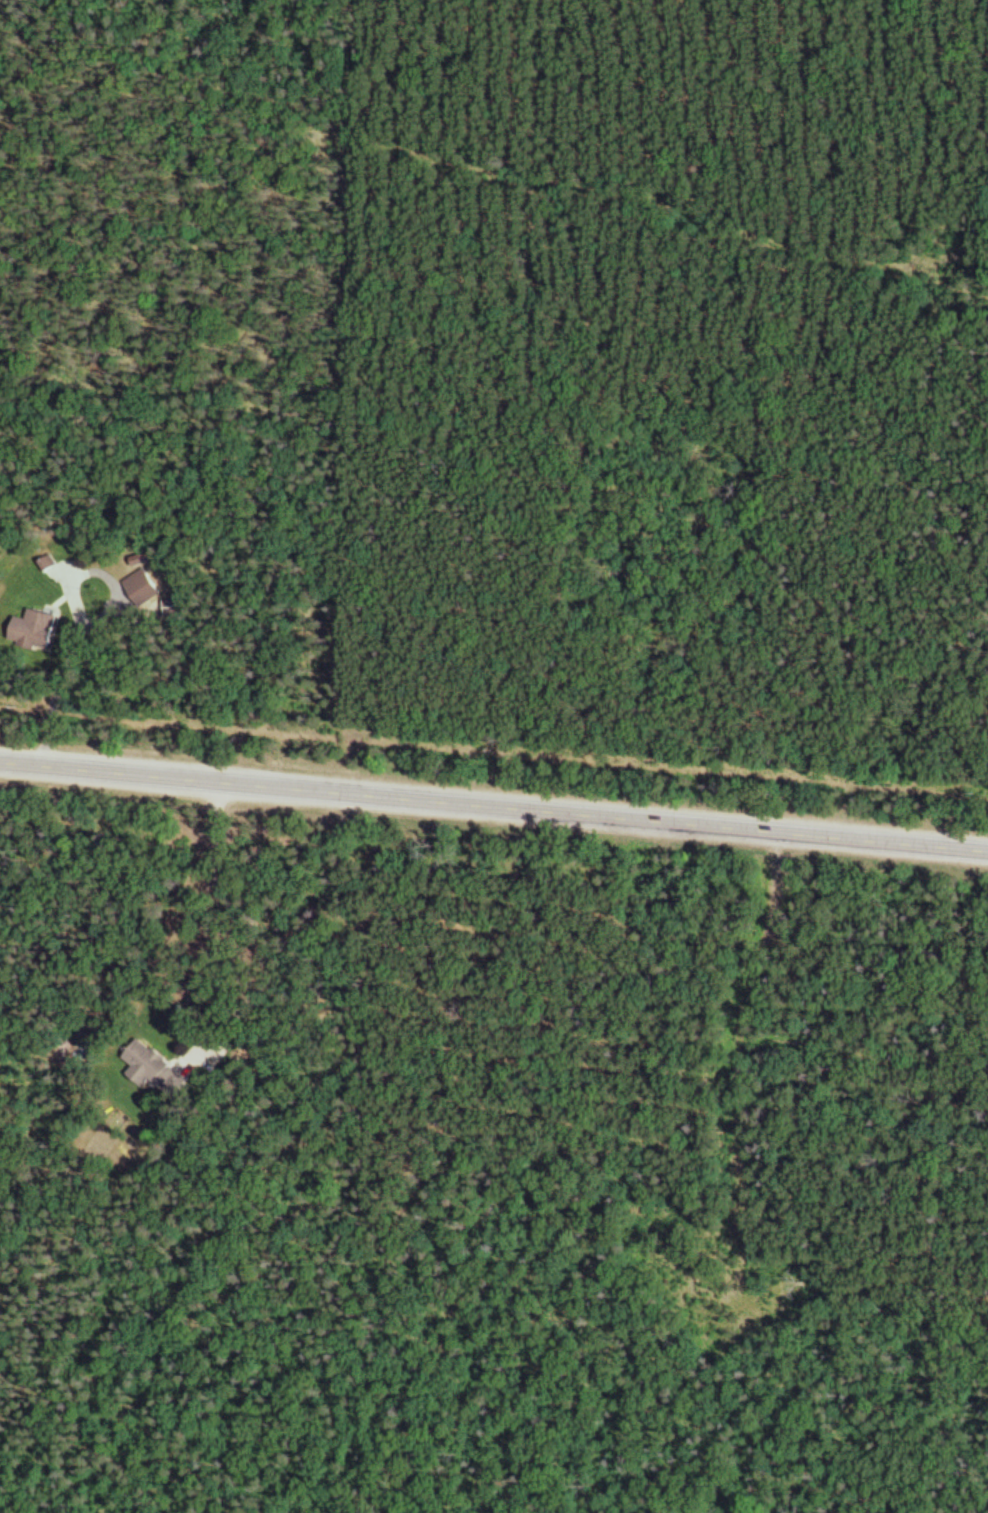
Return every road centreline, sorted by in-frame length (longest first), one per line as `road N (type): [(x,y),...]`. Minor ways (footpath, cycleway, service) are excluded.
road 1 (secondary): [(987,852),(0,764)]

